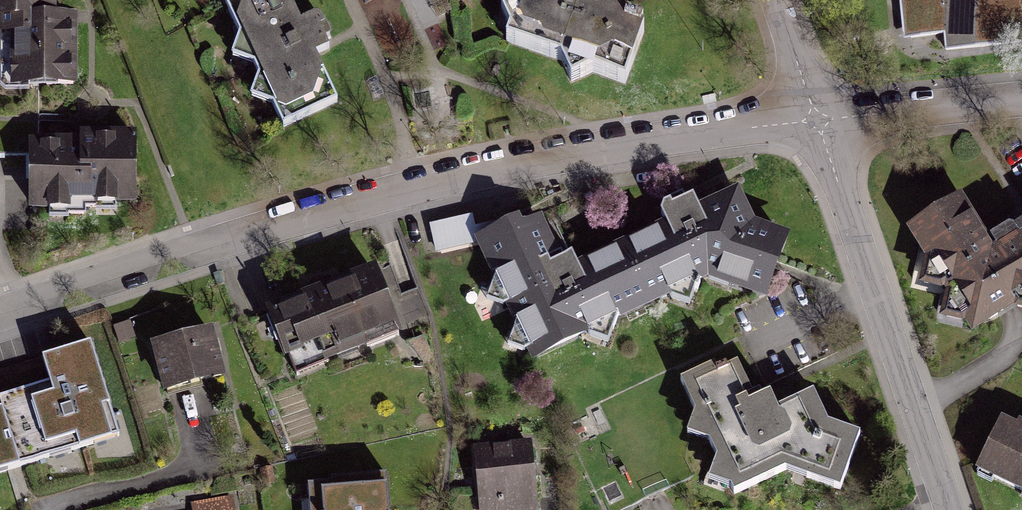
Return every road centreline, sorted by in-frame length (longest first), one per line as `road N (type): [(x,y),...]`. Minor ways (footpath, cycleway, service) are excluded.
road 1 (residential): [(0,310),(187,247),(460,175),(816,121)]
road 2 (residential): [(949,509),(816,121)]
road 3 (residential): [(53,509),(193,469),(202,455),(194,411)]
road 4 (residential): [(816,121),(1021,101)]
road 5 (residential): [(816,121),(777,0)]

